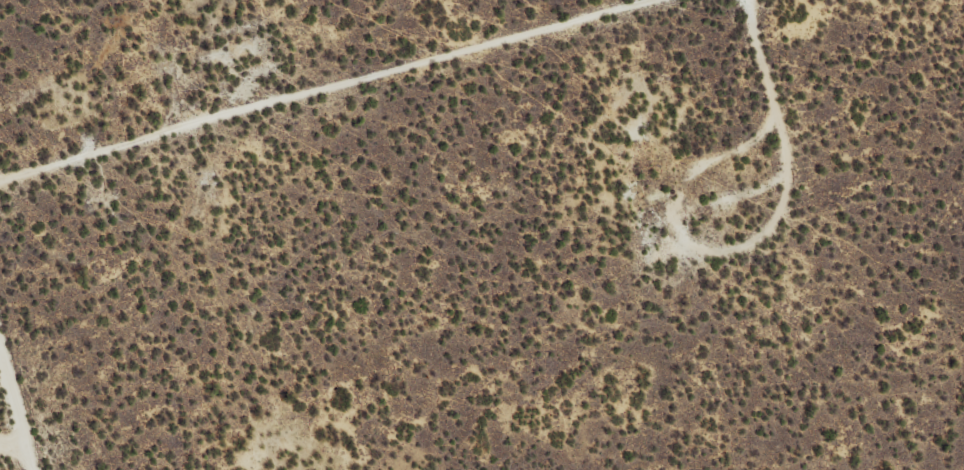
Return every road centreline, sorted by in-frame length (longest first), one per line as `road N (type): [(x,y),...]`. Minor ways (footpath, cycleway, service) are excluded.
road 1 (track): [(50,469),(0,277)]

